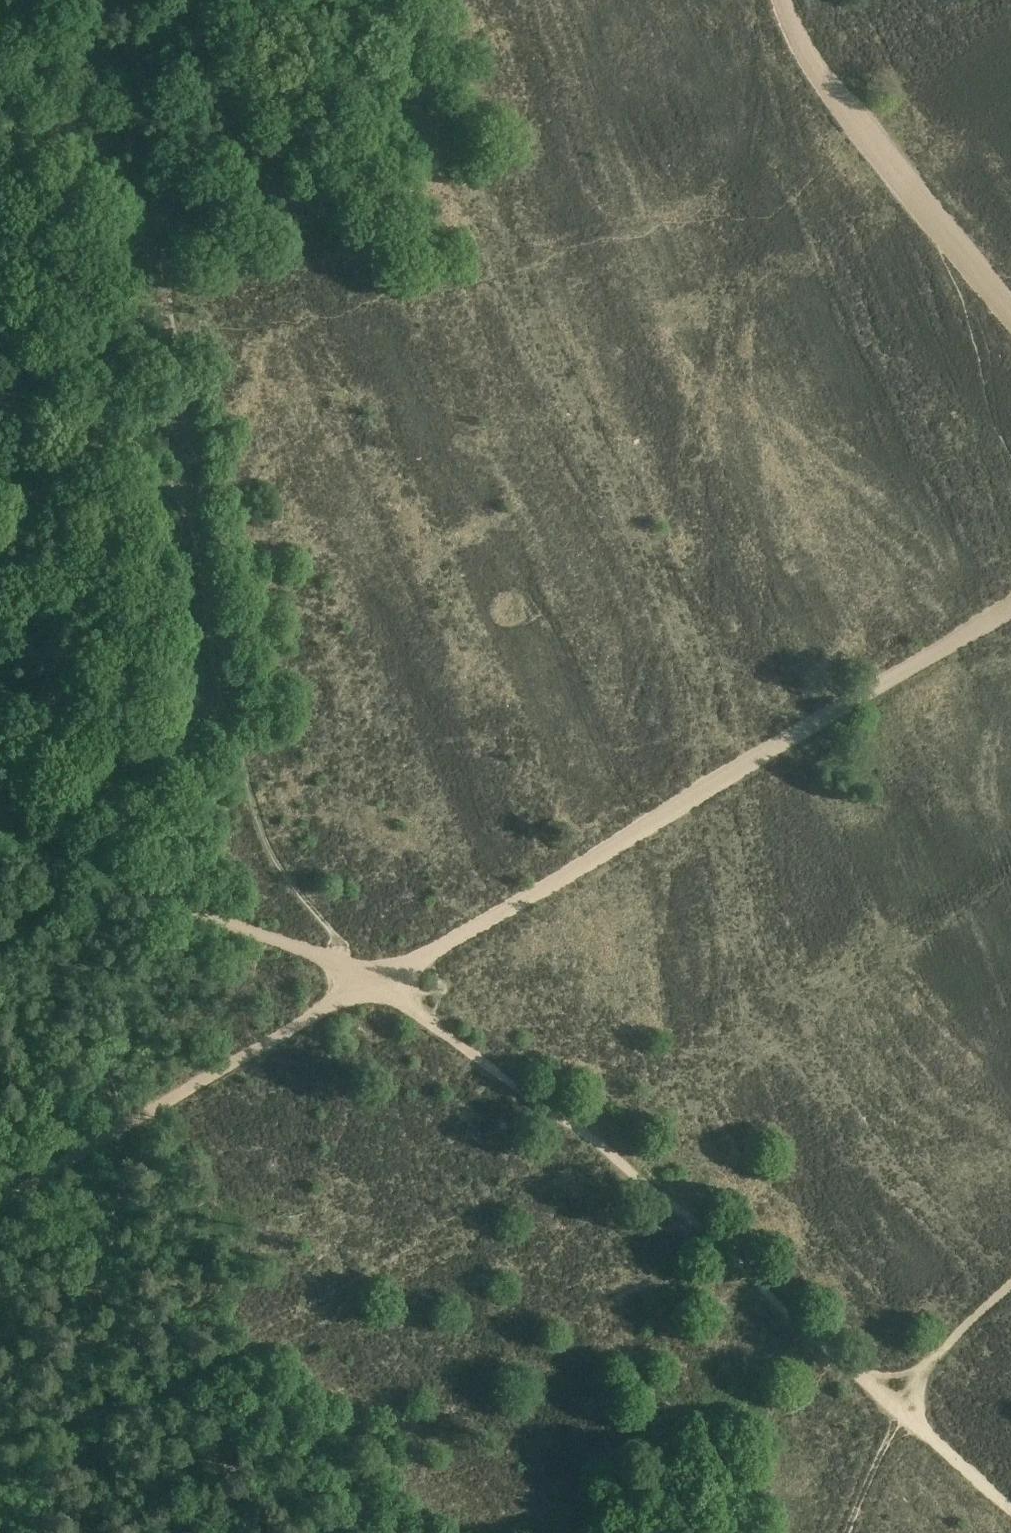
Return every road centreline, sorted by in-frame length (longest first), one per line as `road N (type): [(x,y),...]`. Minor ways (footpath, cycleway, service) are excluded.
road 1 (track): [(371,982),(1010,611)]
road 2 (track): [(893,1400),(614,1151),(371,982)]
road 3 (track): [(371,982),(0,1201)]
road 4 (track): [(9,829),(52,856),(317,953),(371,982)]
road 5 (track): [(781,0),(793,34),(1010,315)]
road 6 (track): [(1010,1286),(893,1400)]
road 7 (track): [(1010,1504),(902,1408)]
road 8 (track): [(847,1532),(902,1408)]

